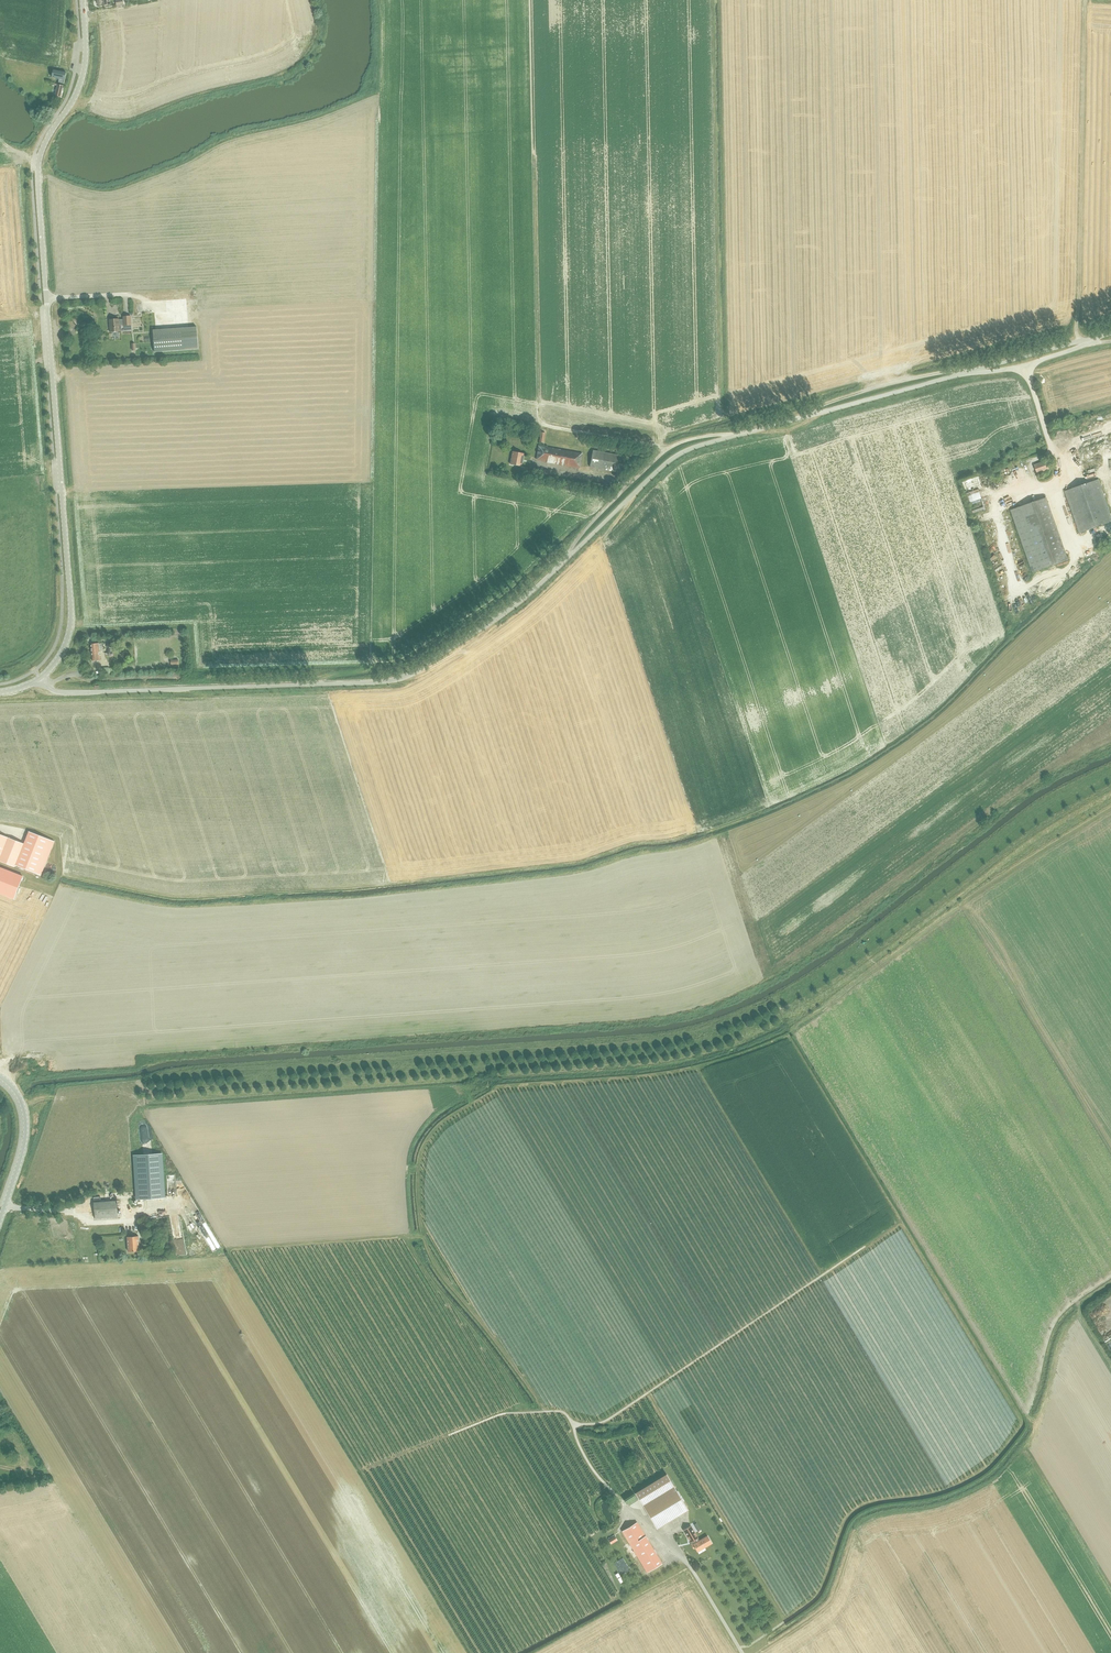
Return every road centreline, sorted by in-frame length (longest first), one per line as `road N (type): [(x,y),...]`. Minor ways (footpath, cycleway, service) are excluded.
road 1 (unclassified): [(40,678),(64,693),(405,677),(520,602),(681,453),(1110,333)]
road 2 (unclassified): [(40,678),(62,651),(71,613),(37,171),(80,84),(83,0)]
road 3 (track): [(807,416),(868,389),(968,372)]
road 4 (tertiary): [(0,1220),(26,1134),(23,1107),(0,1077)]

